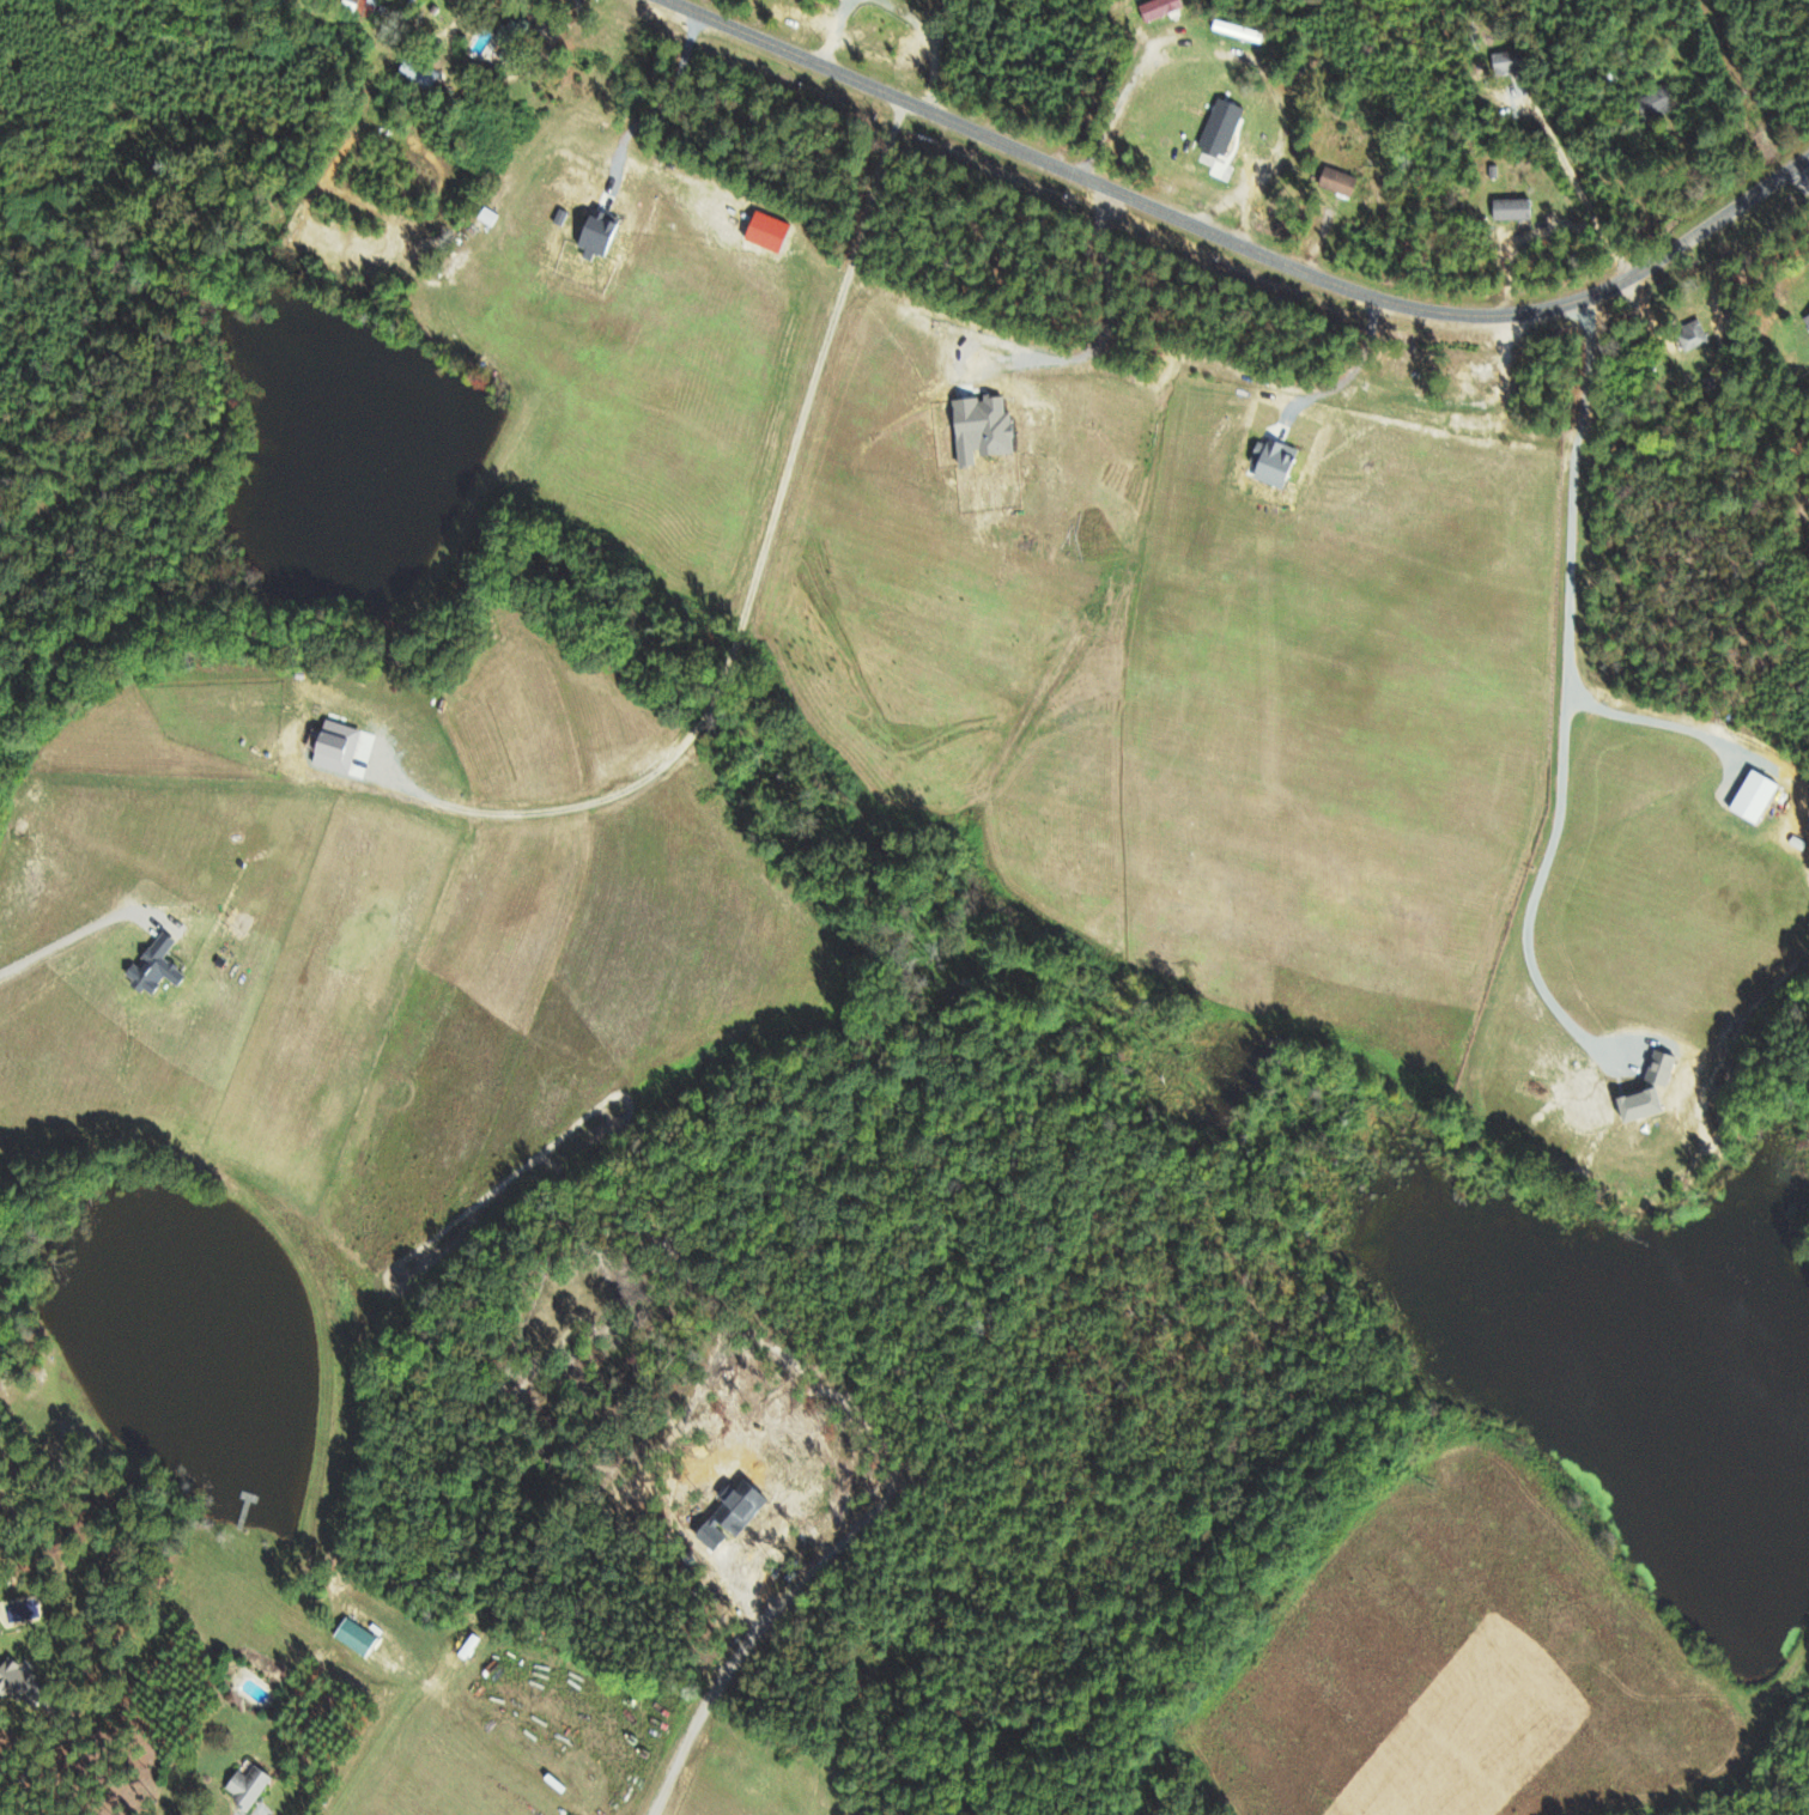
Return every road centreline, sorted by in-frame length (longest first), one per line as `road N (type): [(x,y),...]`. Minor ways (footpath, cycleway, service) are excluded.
road 1 (residential): [(642,0),(1422,320),(1505,324),(1602,302),(1808,162)]

